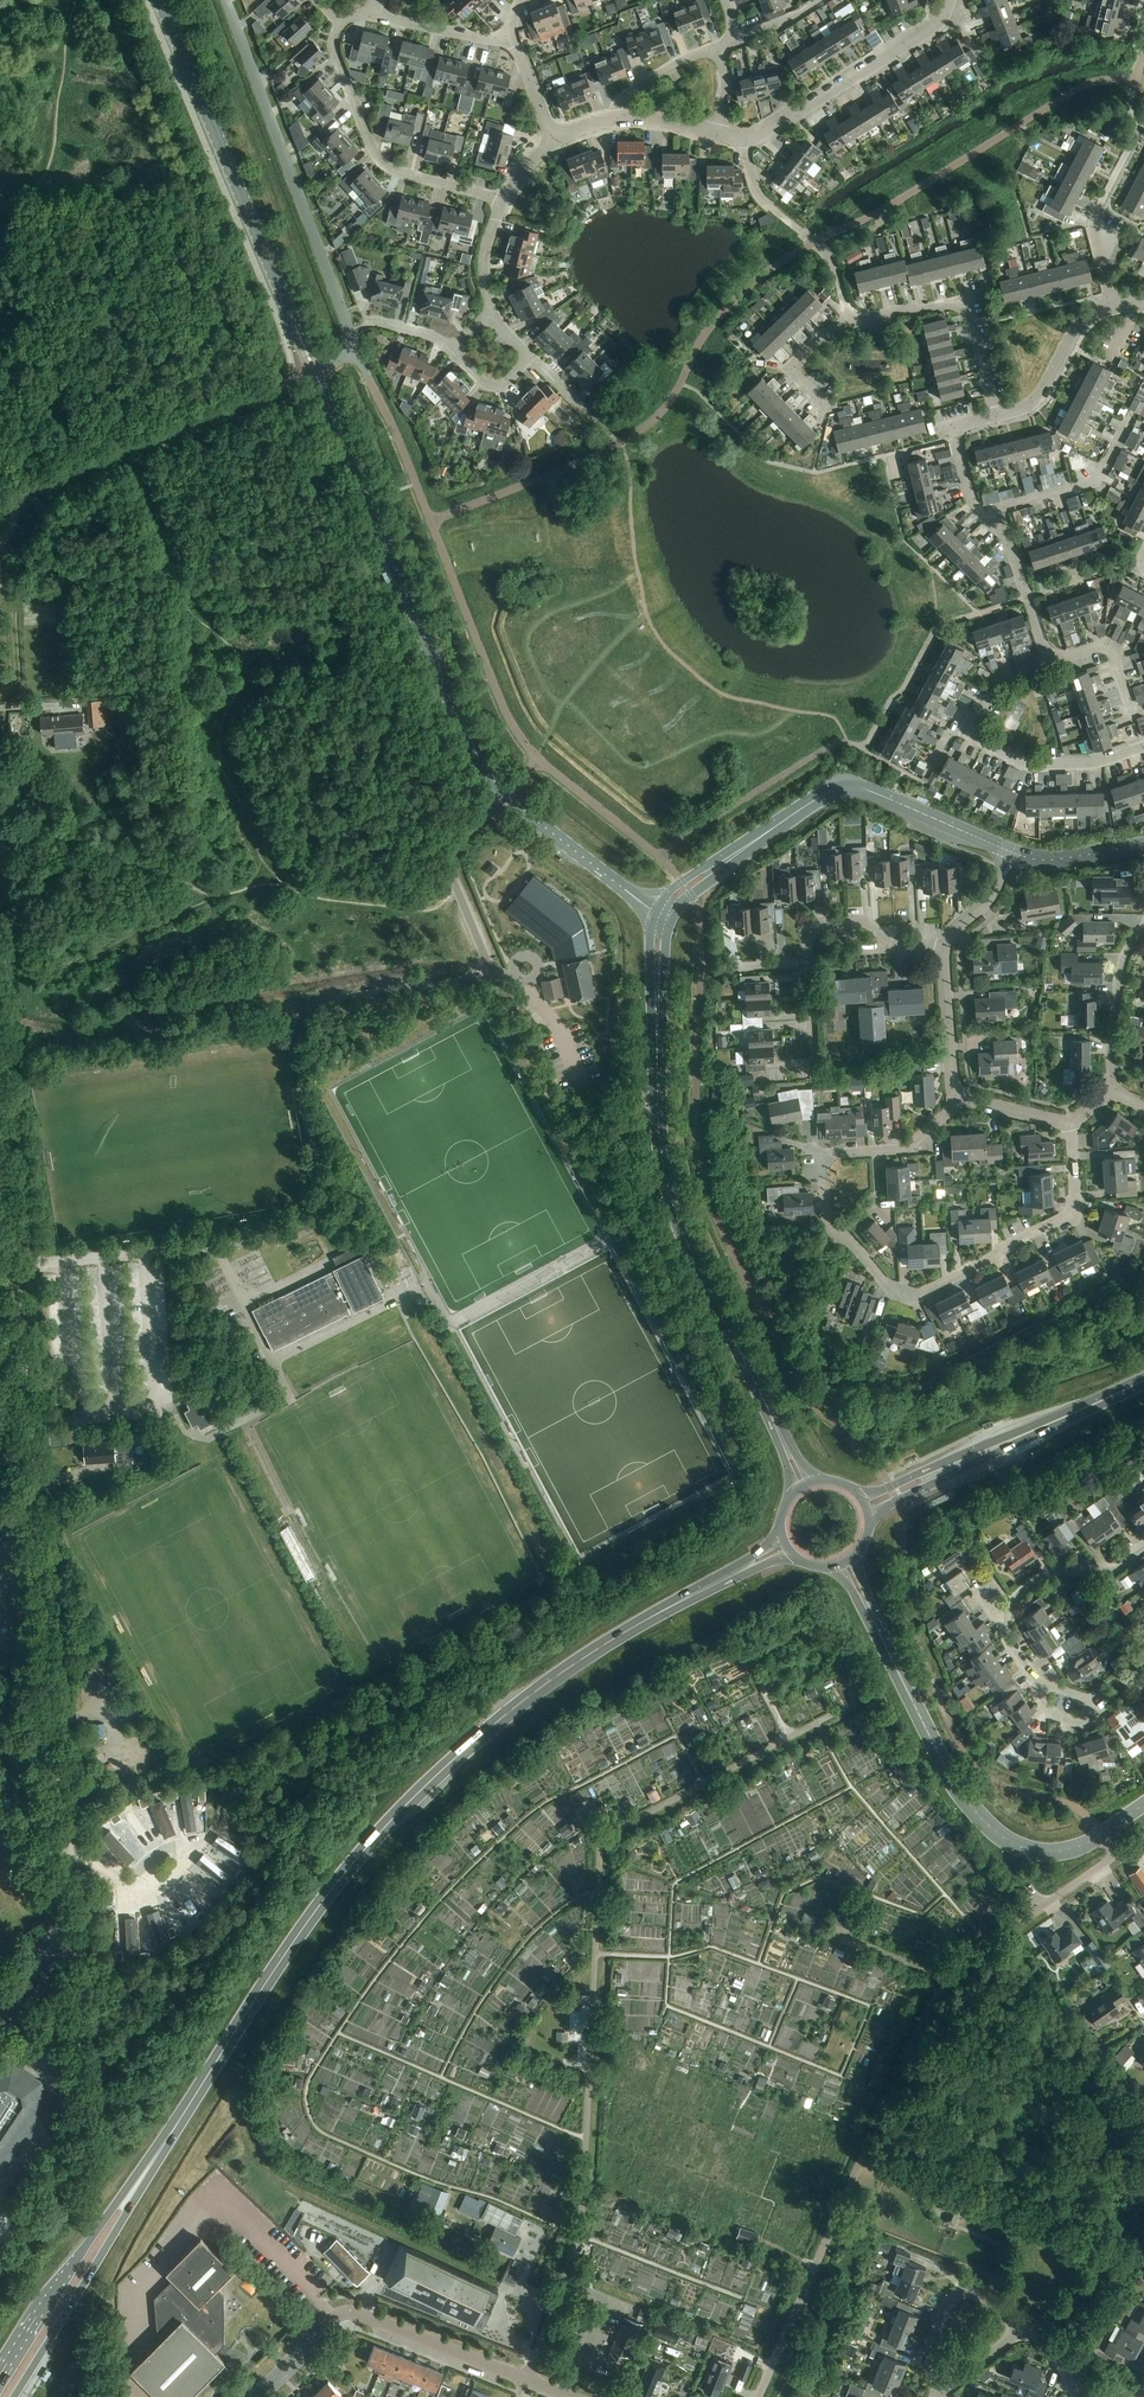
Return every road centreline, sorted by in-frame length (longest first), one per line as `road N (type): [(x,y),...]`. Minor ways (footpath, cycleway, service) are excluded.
road 1 (residential): [(64,1857),(0,1090)]
road 2 (primary): [(162,2148),(279,1963),(379,1833),(515,1707),(657,1615)]
road 3 (residential): [(759,2396),(934,2002),(966,1962),(1040,1908)]
road 4 (tertiary): [(505,794),(464,733),(314,370)]
road 5 (tertiary): [(314,370),(160,0)]
road 6 (tertiary): [(765,1403),(671,1200),(660,1145),(657,1044)]
road 7 (residential): [(226,0),(351,331),(349,349)]
road 8 (residential): [(1070,1122),(1075,1192),(1068,1216),(918,1294),(886,1284),(841,1235)]
road 9 (unclassified): [(566,2396),(350,2313),(333,2319),(256,2396)]
road 10 (tertiary): [(888,1653),(954,1784),(993,1831),(1050,1853),(1102,1835)]
road 11 (primary): [(15,2396),(162,2148)]
road 12 (tertiary): [(1011,853),(854,787),(831,790),(755,841)]
road 13 (primary): [(162,2148),(0,2375)]
road 14 (residential): [(340,24),(336,51),(385,165),(504,199)]
road 15 (residential): [(949,0),(932,28),(743,139)]
road 16 (residential): [(841,1235),(827,1219),(826,1159),(904,1150),(962,1098)]
road 17 (residential): [(851,323),(835,268),(761,198),(743,139)]
road 18 (primary): [(870,1521),(1057,1421)]
road 19 (primary): [(1057,1421),(858,1494)]
road 20 (residential): [(986,518),(1098,479),(1132,415)]
road 21 (tertiary): [(654,912),(505,794)]
road 22 (residential): [(946,2395),(927,2363),(952,2299),(987,2300),(1004,2313),(1012,2335)]
road 23 (residential): [(484,951),(451,853),(505,794)]
road 24 (residential): [(973,731),(1033,766),(1090,764),(1143,747)]
road 25 (residential): [(0,2019),(56,1949),(64,1857)]
road 26 (residential): [(945,945),(900,947),(870,923),(828,923),(811,933),(808,963)]
road 27 (residential): [(1112,304),(1077,327),(1033,402),(996,416)]
road 28 (residential): [(1143,1549),(1115,1567),(1054,1570),(1018,1593),(1004,1621)]
road 29 (residential): [(1114,1087),(1119,974),(1143,930)]
road 30 (residential): [(962,1098),(953,1081),(945,945)]
road 31 (residential): [(986,518),(1011,548),(1046,658)]
road 32 (primary): [(657,1615),(796,1557)]
road 33 (primary): [(781,1532),(769,1547),(657,1615)]
road 34 (residential): [(851,323),(822,335),(789,368),(822,404),(838,406)]
road 35 (residential): [(127,1884),(131,1896),(149,1895),(185,1858),(169,1849),(136,1875)]
road 36 (residential): [(513,36),(490,39),(373,16)]
road 37 (residential): [(618,119),(625,96),(693,53),(724,51)]
road 38 (tertiary): [(1143,845),(1050,861),(1011,853)]
road 39 (tertiary): [(654,912),(657,1044)]
road 40 (residential): [(1046,658),(1109,648),(1132,711)]
road 41 (residential): [(1041,1686),(1049,1713),(1081,1724),(1089,1718),(1085,1697),(1055,1687)]
road 42 (tertiary): [(755,841),(674,888),(654,912)]
road 43 (tertiary): [(657,1044),(670,923)]

